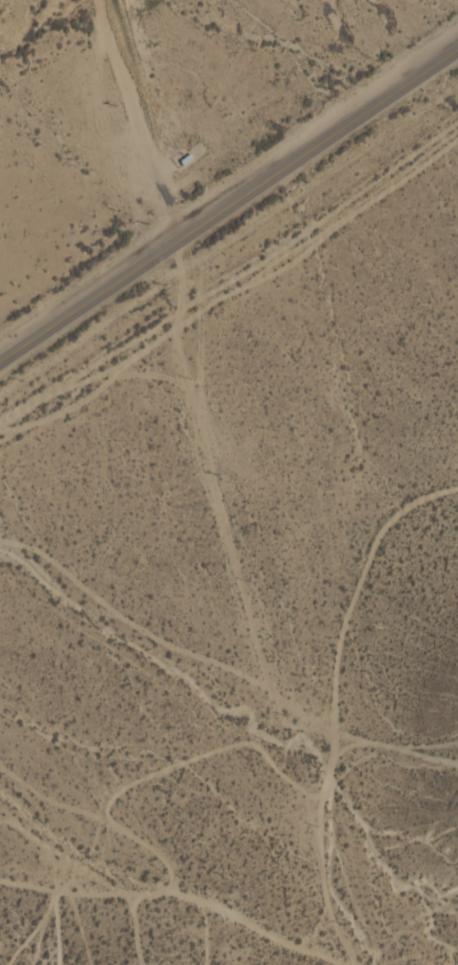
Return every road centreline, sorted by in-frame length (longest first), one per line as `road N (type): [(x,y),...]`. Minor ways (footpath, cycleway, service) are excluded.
road 1 (tertiary): [(177,241),(457,49)]
road 2 (tertiary): [(0,362),(177,241)]

